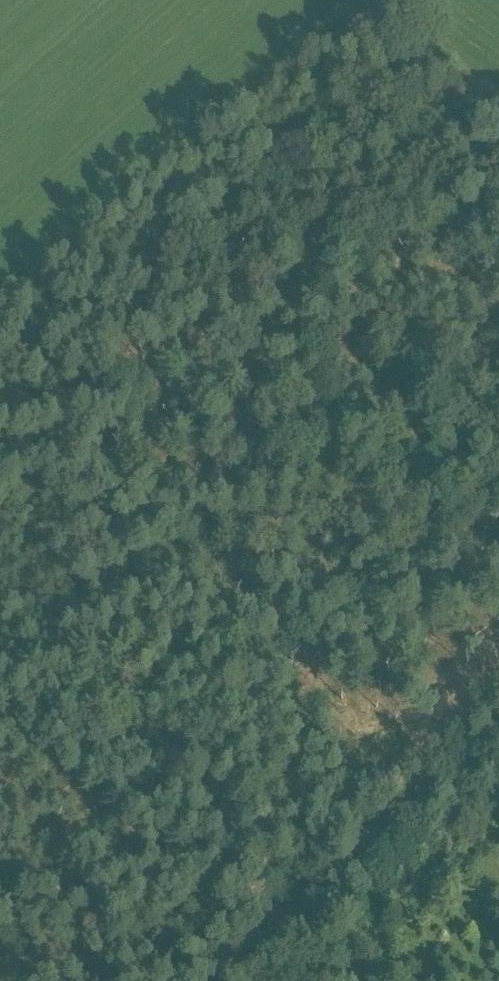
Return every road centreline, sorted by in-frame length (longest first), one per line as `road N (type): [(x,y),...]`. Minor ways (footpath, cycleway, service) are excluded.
road 1 (track): [(237,980),(498,744)]

